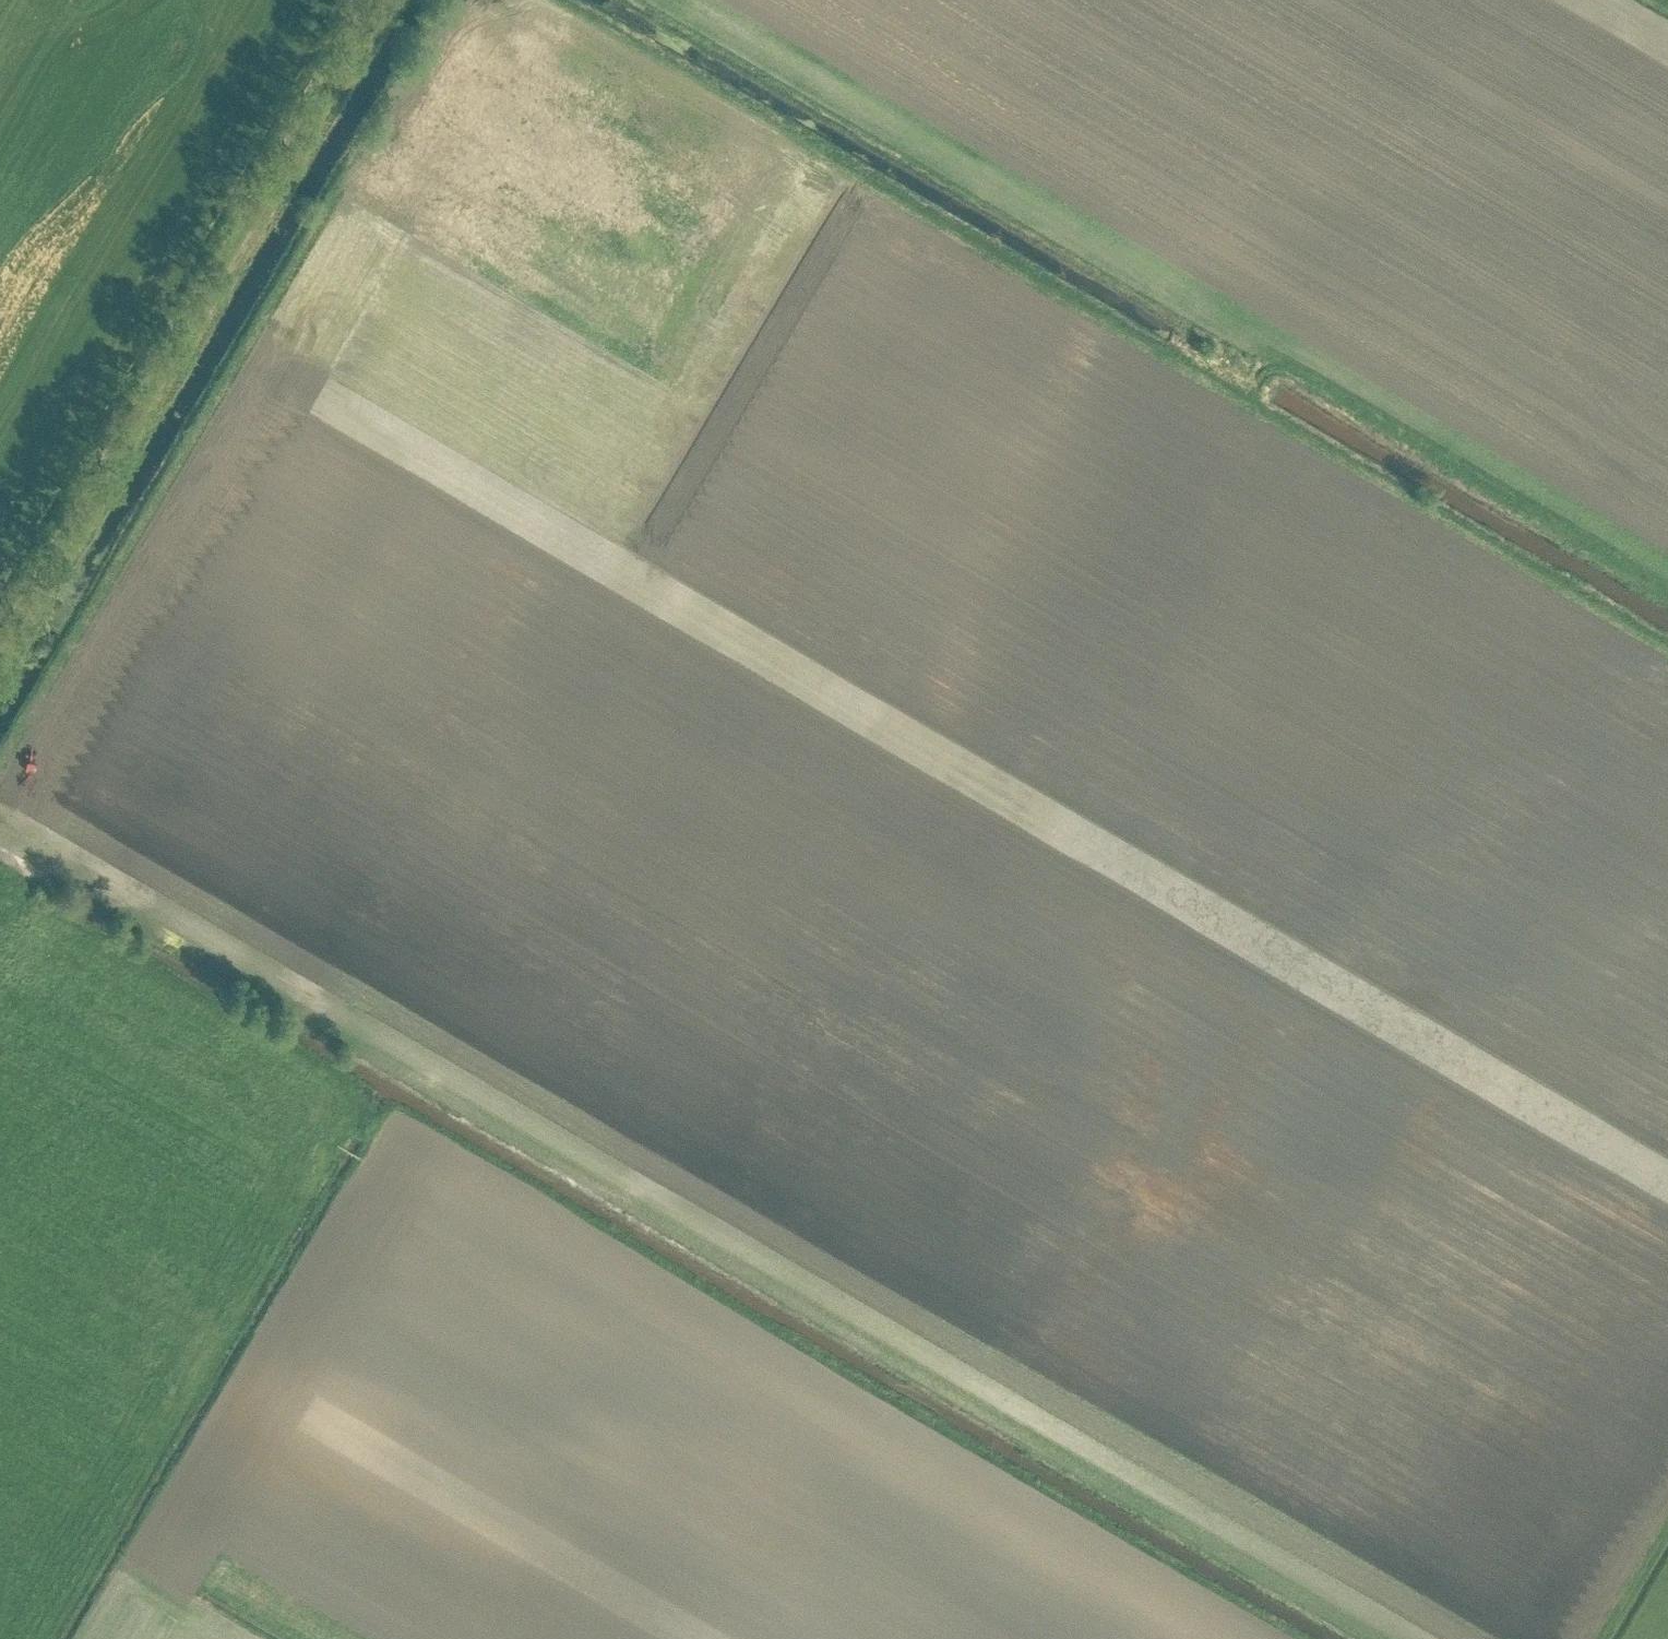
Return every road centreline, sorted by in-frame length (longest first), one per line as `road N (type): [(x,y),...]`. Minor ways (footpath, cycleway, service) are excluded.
road 1 (track): [(375,0),(0,643)]

